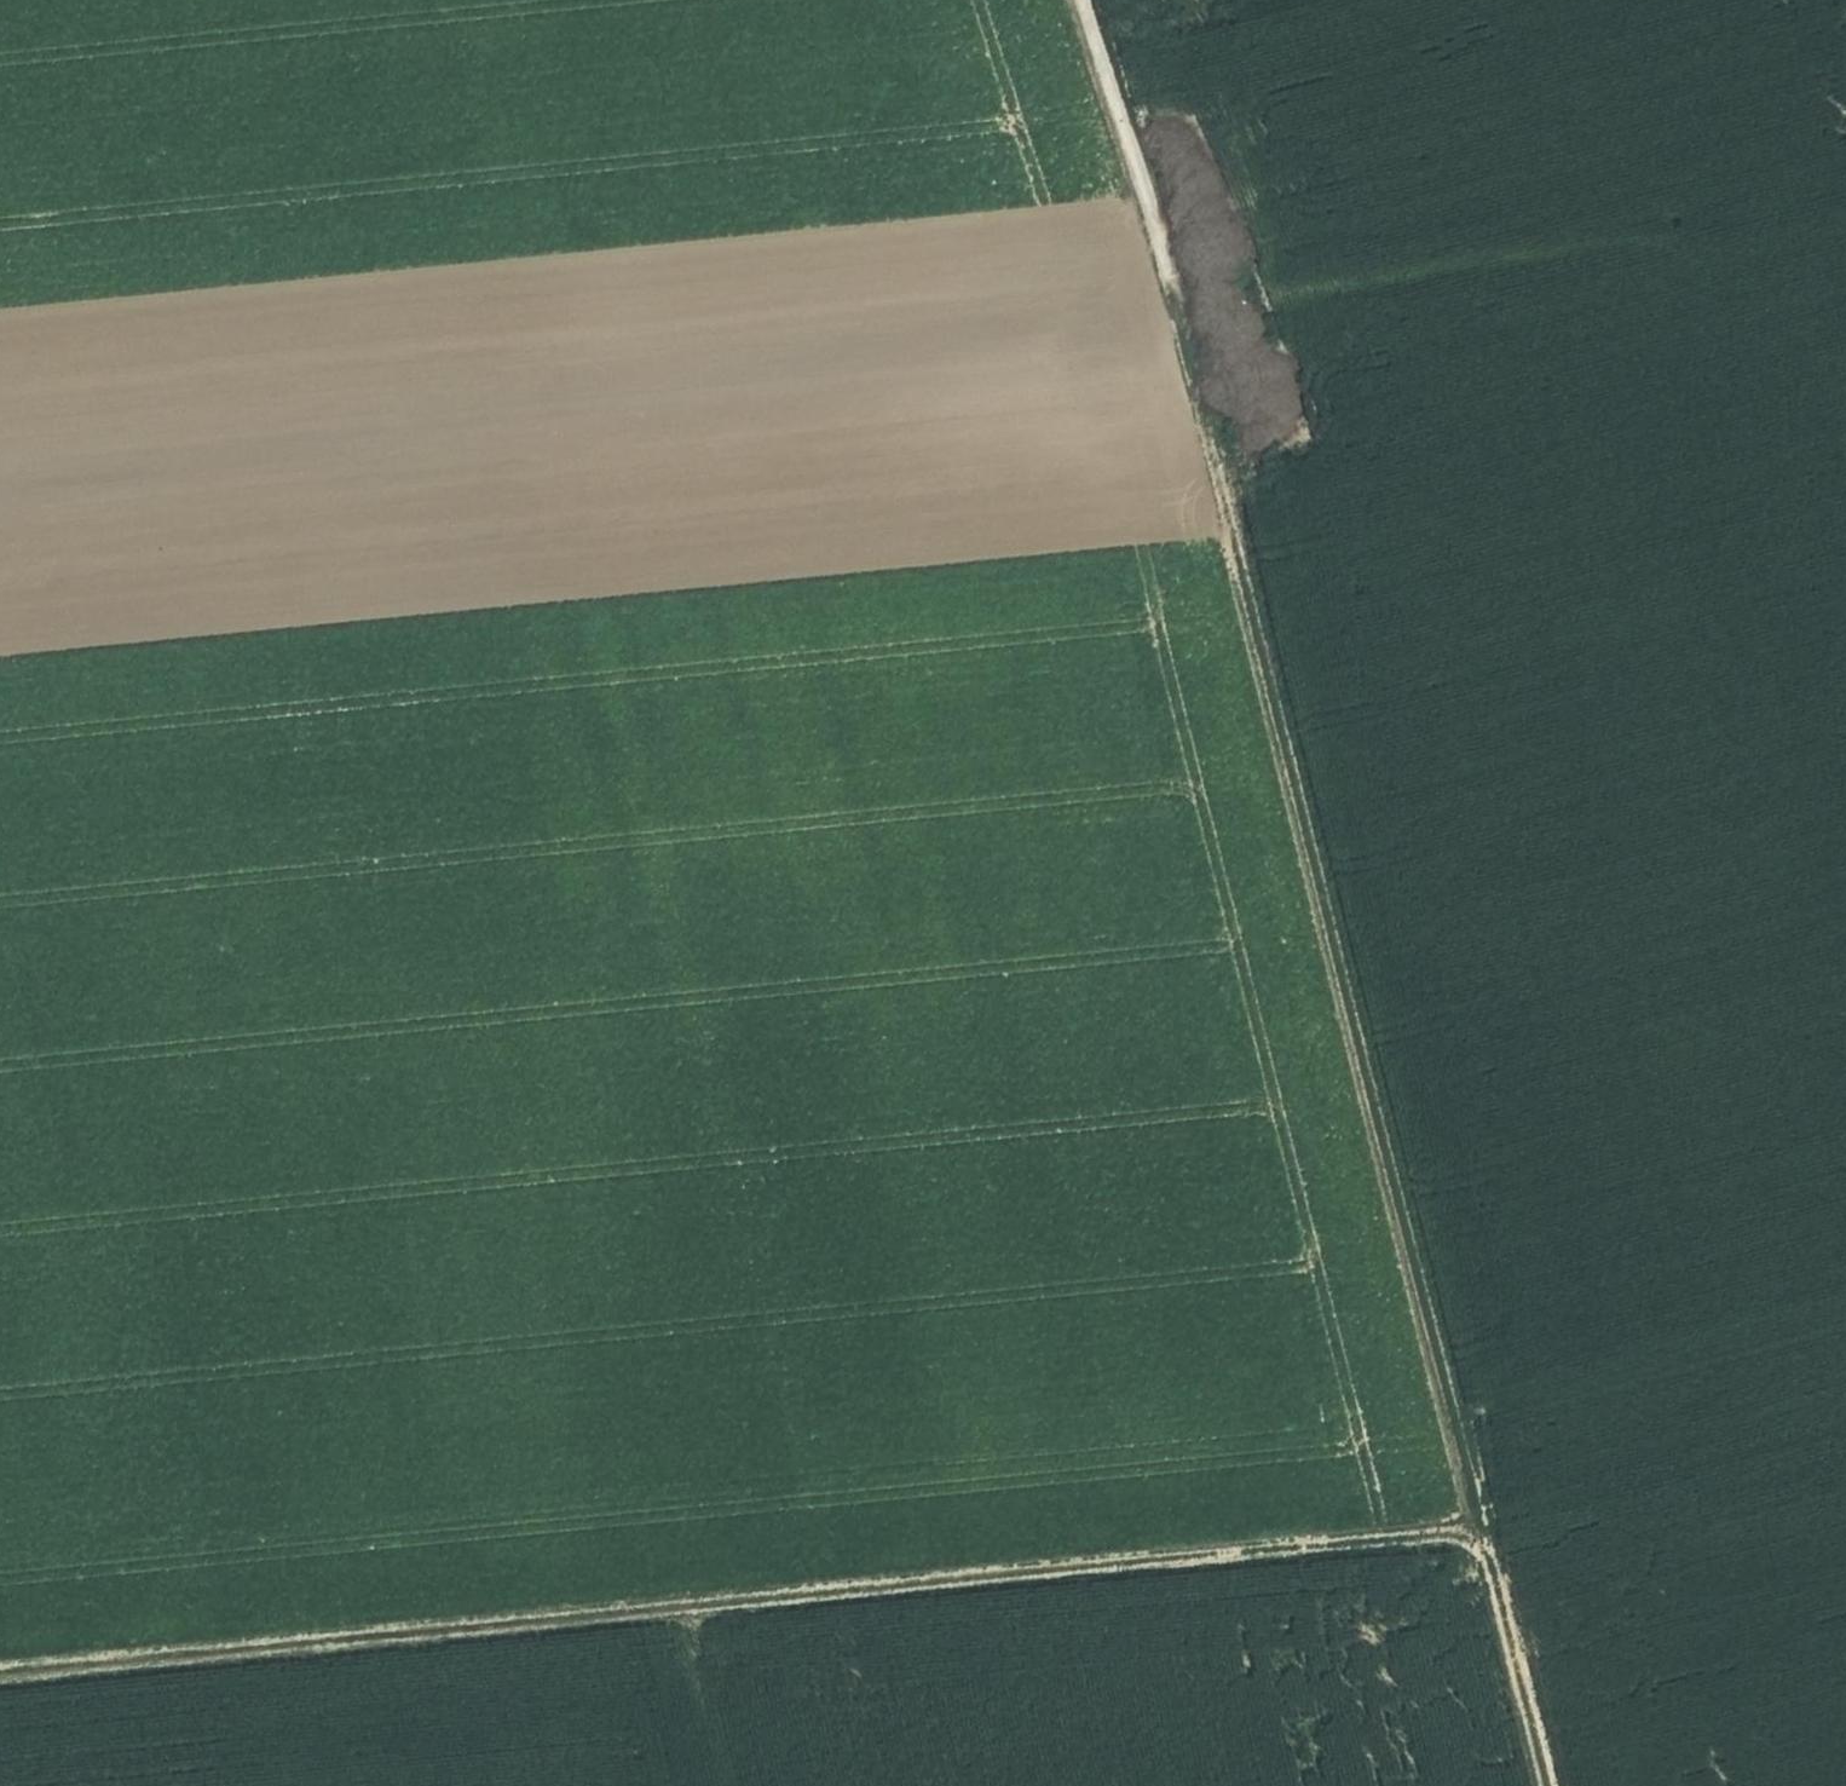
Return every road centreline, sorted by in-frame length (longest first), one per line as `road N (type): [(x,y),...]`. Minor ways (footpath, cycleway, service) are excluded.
road 1 (track): [(1478,1512),(1174,298),(1081,0)]
road 2 (track): [(0,1661),(1478,1512)]
road 3 (track): [(1547,1785),(1478,1512)]

